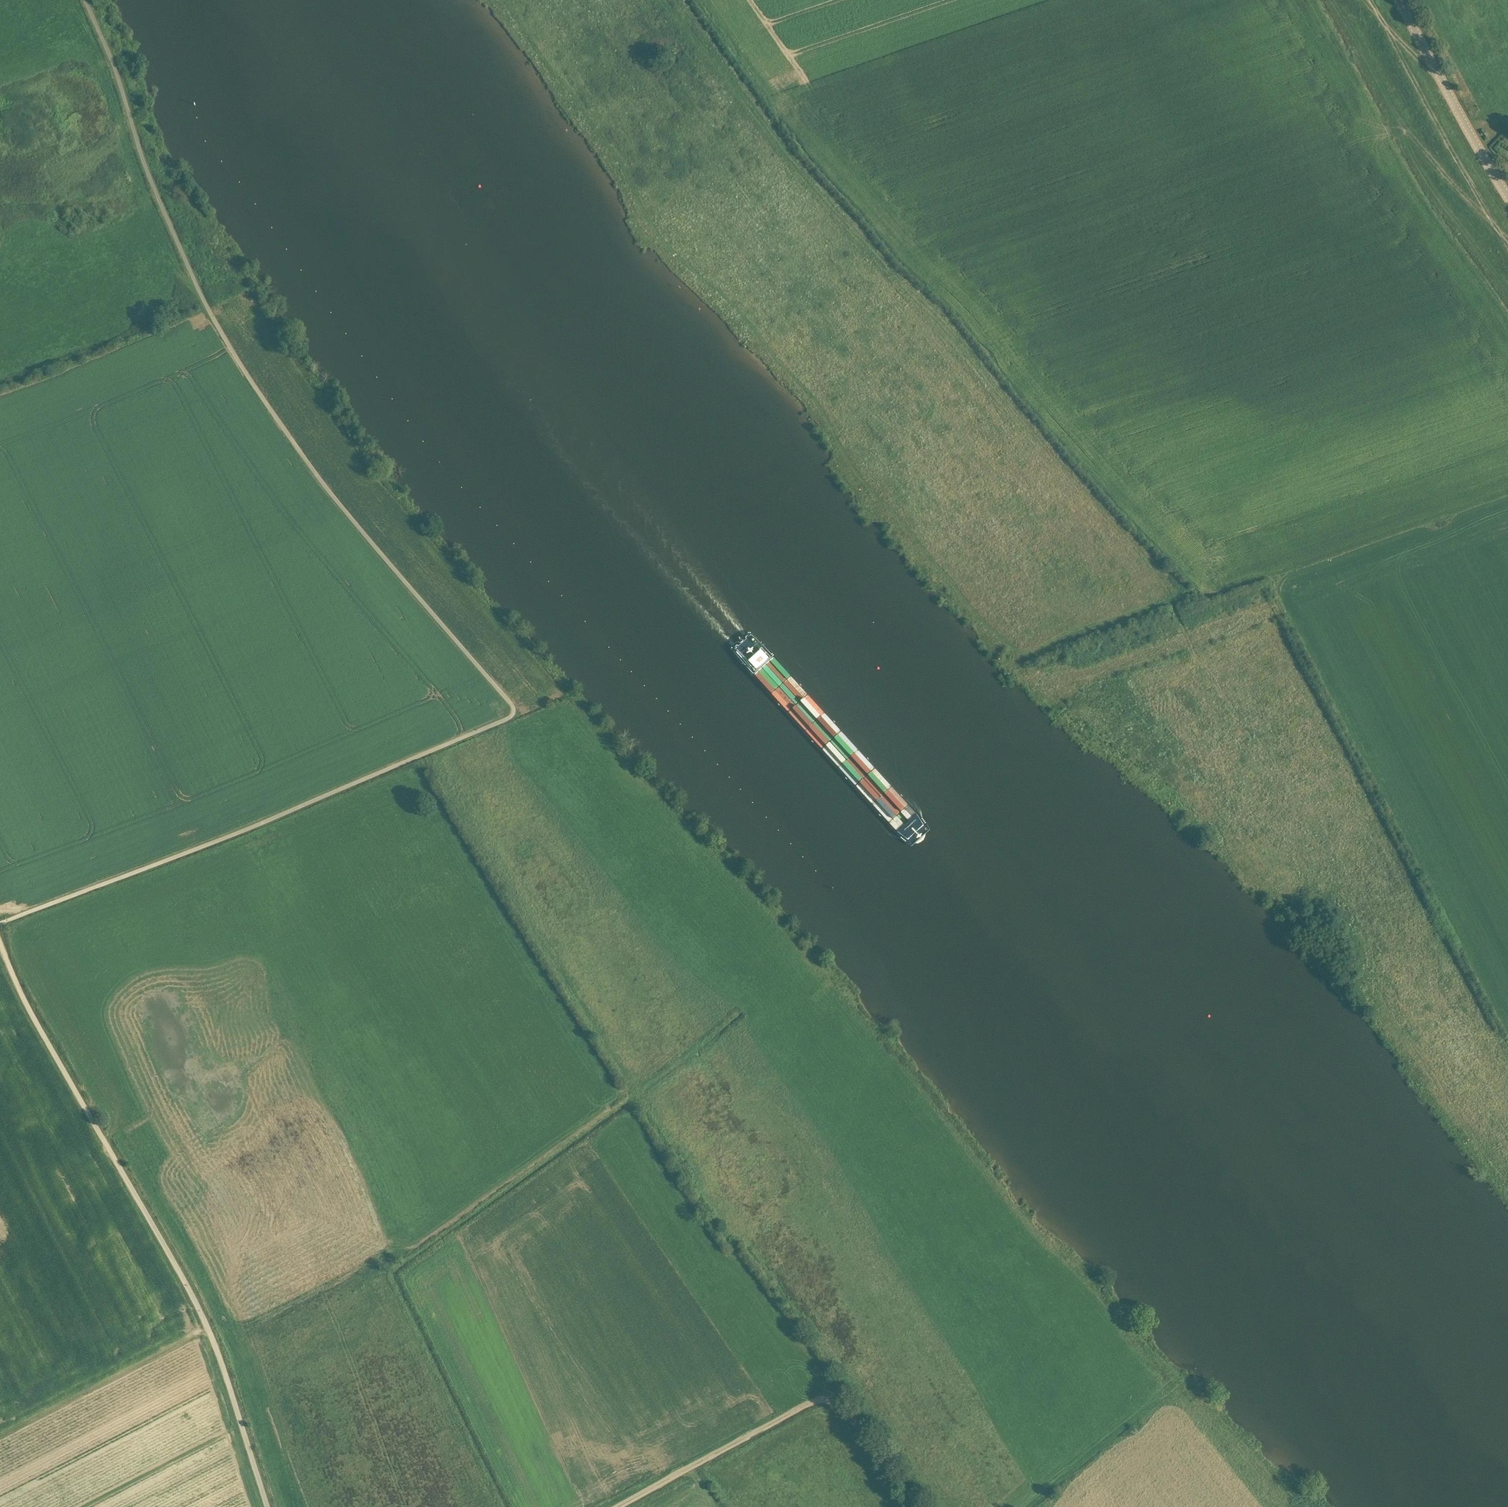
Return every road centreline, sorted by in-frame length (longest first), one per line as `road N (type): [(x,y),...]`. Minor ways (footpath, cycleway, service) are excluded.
road 1 (track): [(685,0),(734,83),(908,302),(1037,456),(1184,596)]
road 2 (unclassified): [(267,1506),(202,1317),(0,943)]
road 3 (track): [(918,1506),(852,1420),(827,1400),(616,1506)]
road 4 (track): [(1371,0),(1507,244)]
road 5 (tertiary): [(1507,192),(1399,0)]
road 6 (track): [(1507,238),(1413,136),(1386,129)]

